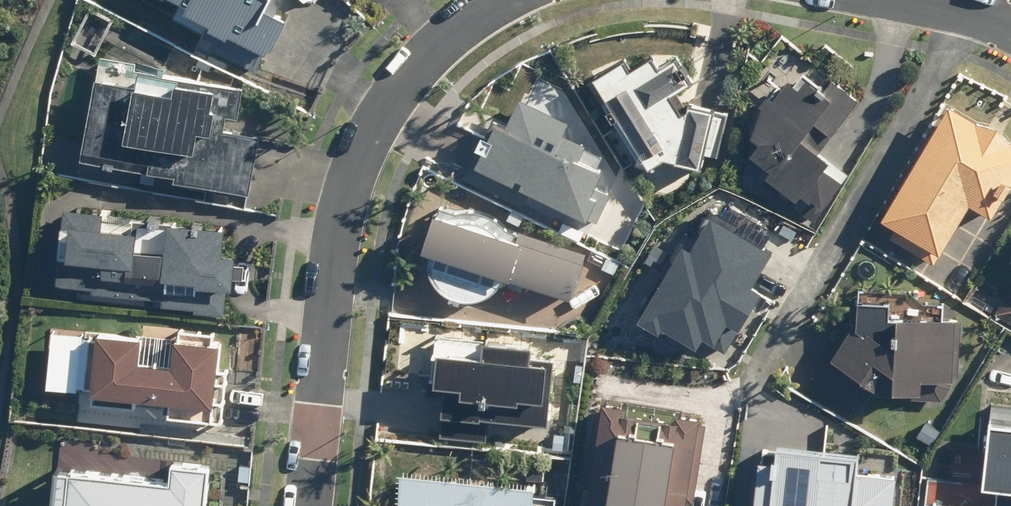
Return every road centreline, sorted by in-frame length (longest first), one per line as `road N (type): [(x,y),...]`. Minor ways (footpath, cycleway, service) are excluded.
road 1 (residential): [(506,0),(444,38),(418,65),(359,157),(337,238),(307,505)]

